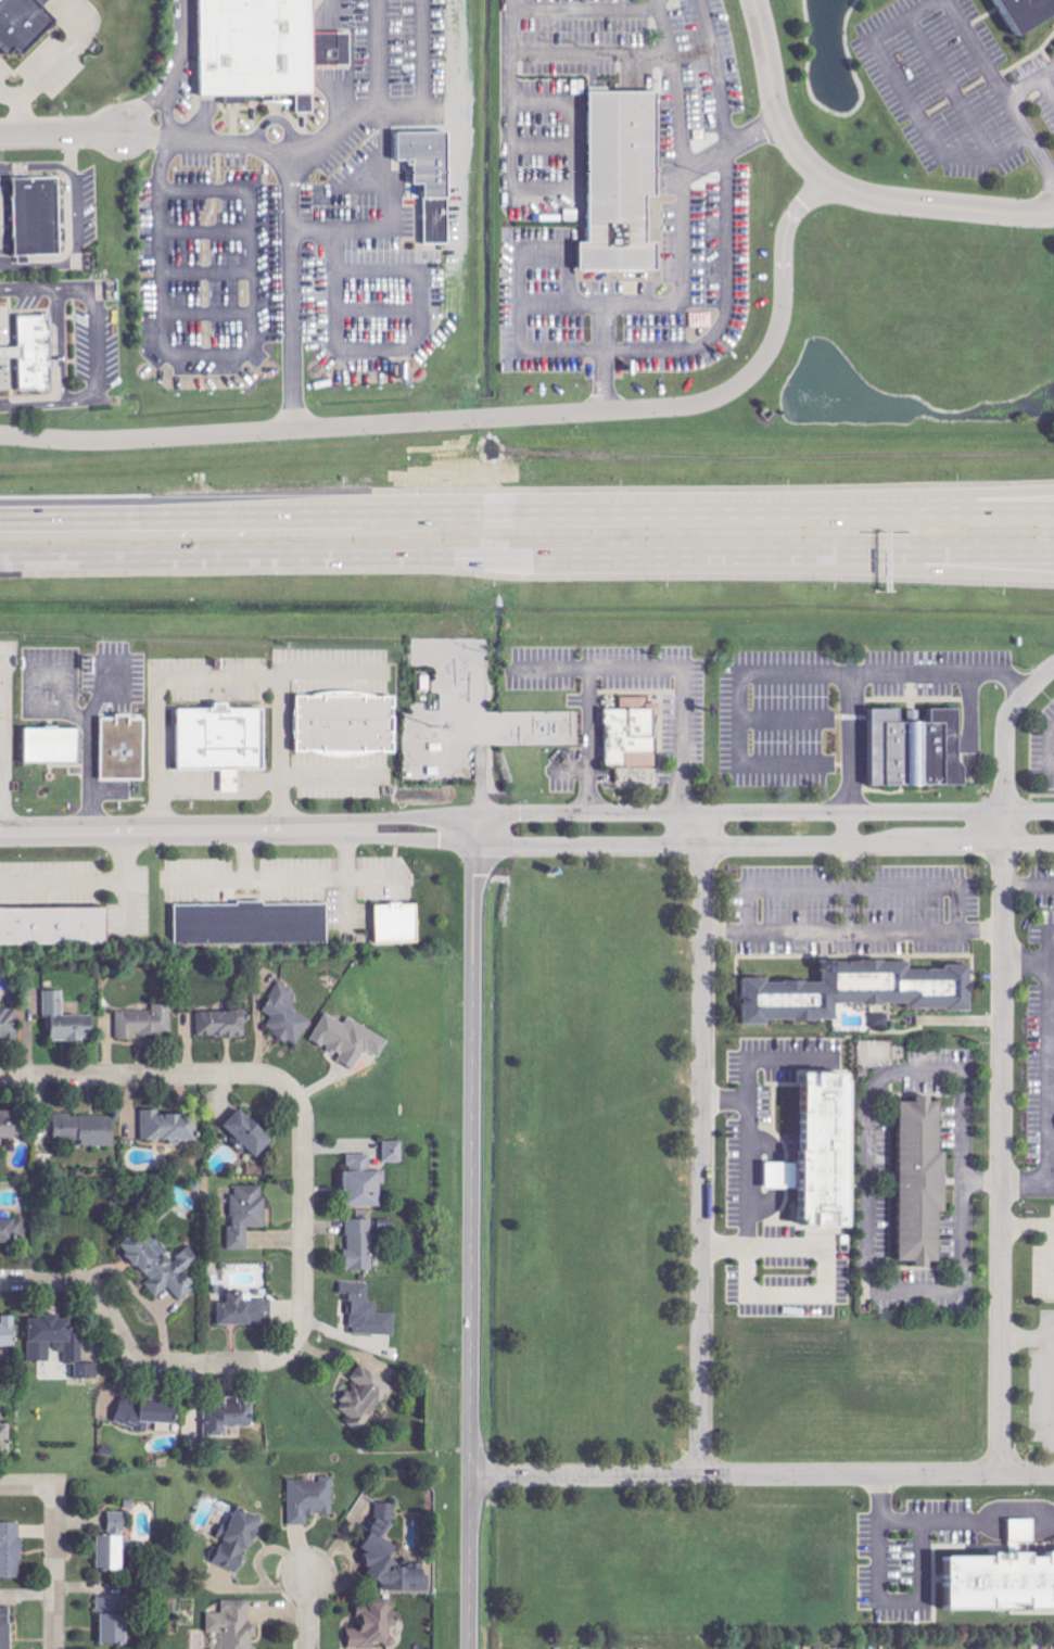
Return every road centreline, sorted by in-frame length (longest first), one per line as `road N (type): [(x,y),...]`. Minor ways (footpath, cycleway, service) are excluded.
road 1 (primary): [(0,559),(1053,551)]
road 2 (residential): [(0,436),(113,441),(691,406),(741,384),(764,359),(780,321),(791,216),(825,181)]
road 3 (residential): [(703,811),(699,1476)]
road 4 (tertiary): [(479,813),(470,1477)]
road 5 (residential): [(1003,841),(1001,1474)]
road 6 (residential): [(1001,1474),(470,1477)]
road 7 (residential): [(475,845),(1003,841)]
road 8 (residential): [(1003,812),(479,813)]
road 9 (primary): [(907,508),(402,511)]
road 10 (primary): [(402,511),(0,515)]
road 11 (residential): [(0,1282),(88,1283),(130,1355),(144,1365),(258,1363),(295,1343)]
road 12 (tertiary): [(0,833),(341,823)]
road 13 (residential): [(0,1077),(255,1075),(295,1095)]
road 14 (residential): [(295,1095),(304,1118),(304,1314),(295,1343)]
road 15 (residential): [(825,181),(864,196),(1053,214)]
road 16 (residential): [(753,0),(784,128),(825,181)]
road 17 (motorway): [(859,551),(1053,575)]
road 18 (tertiary): [(470,1477),(469,1648)]
road 19 (residential): [(1053,666),(1009,711),(1003,812)]
road 20 (residential): [(55,1486),(54,1648)]
road 21 (motorway): [(1053,494),(907,508)]
road 22 (primary): [(1053,511),(907,508)]
road 23 (tertiary): [(341,823),(371,836),(475,845)]
road 24 (tertiary): [(479,813),(343,823)]
road 25 (residential): [(134,139),(0,143)]

